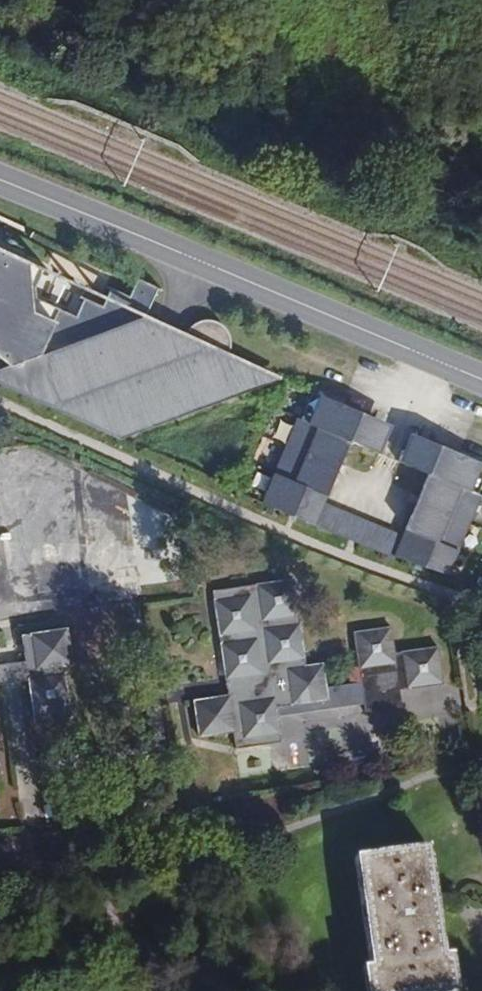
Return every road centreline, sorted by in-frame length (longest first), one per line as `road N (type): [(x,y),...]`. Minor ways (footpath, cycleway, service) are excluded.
road 1 (secondary): [(0,179),(481,377)]

